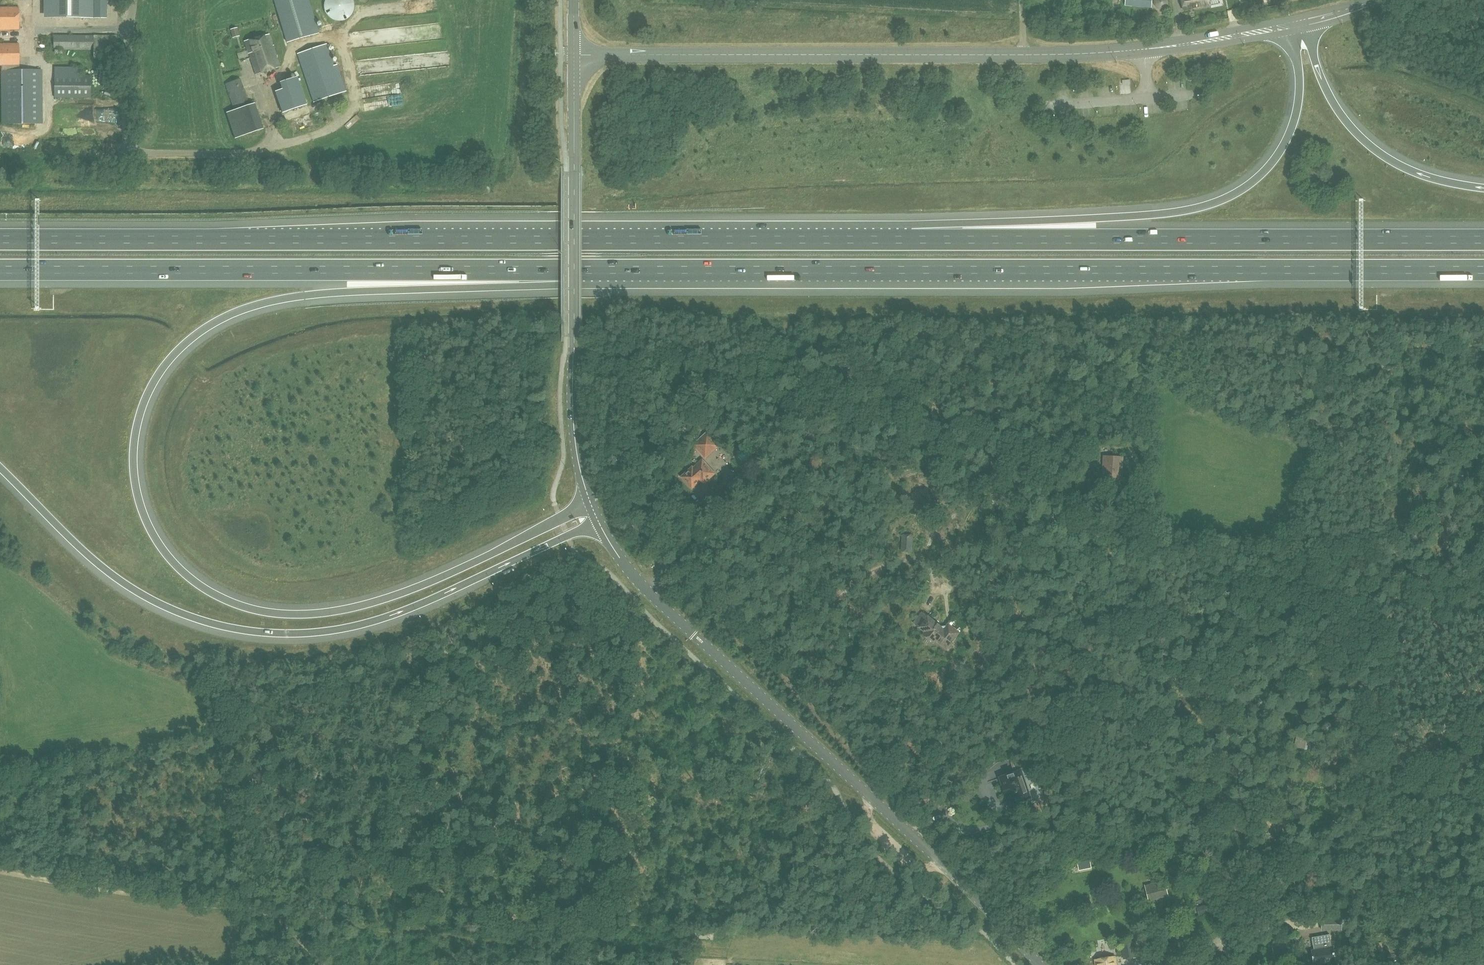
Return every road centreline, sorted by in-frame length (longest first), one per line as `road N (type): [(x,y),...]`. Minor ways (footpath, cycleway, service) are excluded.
road 1 (motorway): [(590,504),(393,596),(288,613),(240,605),(185,573),(148,525),(135,482),(134,442),(148,394),(177,352),(211,324),(302,297),(462,286),(560,269)]
road 2 (motorway): [(560,269),(1483,270)]
road 3 (motorway): [(912,240),(0,239)]
road 4 (tertiary): [(1288,26),(1096,53),(574,55)]
road 5 (motorway): [(0,471),(146,599),(190,619),(261,635),(334,633),(378,621),(598,522)]
road 6 (tertiary): [(1039,964),(971,890),(645,589),(598,522)]
road 7 (motorway): [(1483,237),(912,240)]
road 8 (motorway): [(0,269),(560,269)]
road 9 (motorway): [(1288,26),(1299,81),(1295,119),(1275,160),(1235,193),(1186,210),(912,240)]
road 10 (tertiary): [(590,504),(572,401),(574,55)]
road 11 (track): [(0,870),(283,913)]
road 12 (unclassified): [(262,151),(130,148),(134,0)]
road 13 (motorway): [(1483,188),(1404,168),(1359,136),(1326,90),(1306,22)]
road 14 (unclassified): [(1209,948),(1376,811)]
road 15 (track): [(432,935),(635,964)]
road 16 (track): [(283,913),(432,935)]
road 17 (track): [(1376,811),(1483,724)]

